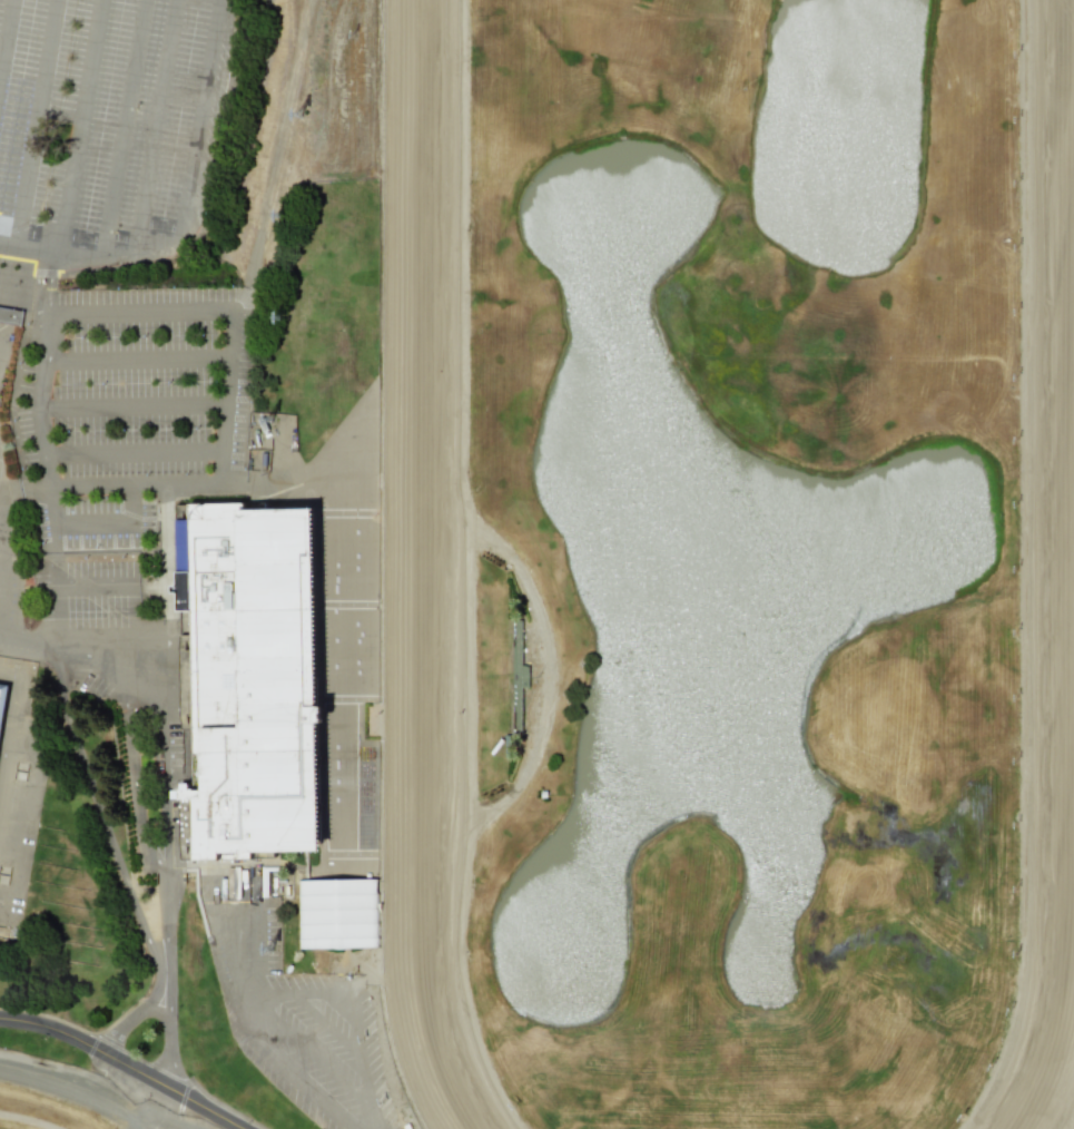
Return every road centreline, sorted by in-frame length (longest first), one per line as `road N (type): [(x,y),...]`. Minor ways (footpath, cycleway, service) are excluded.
road 1 (track): [(162,1128),(0,1072)]

